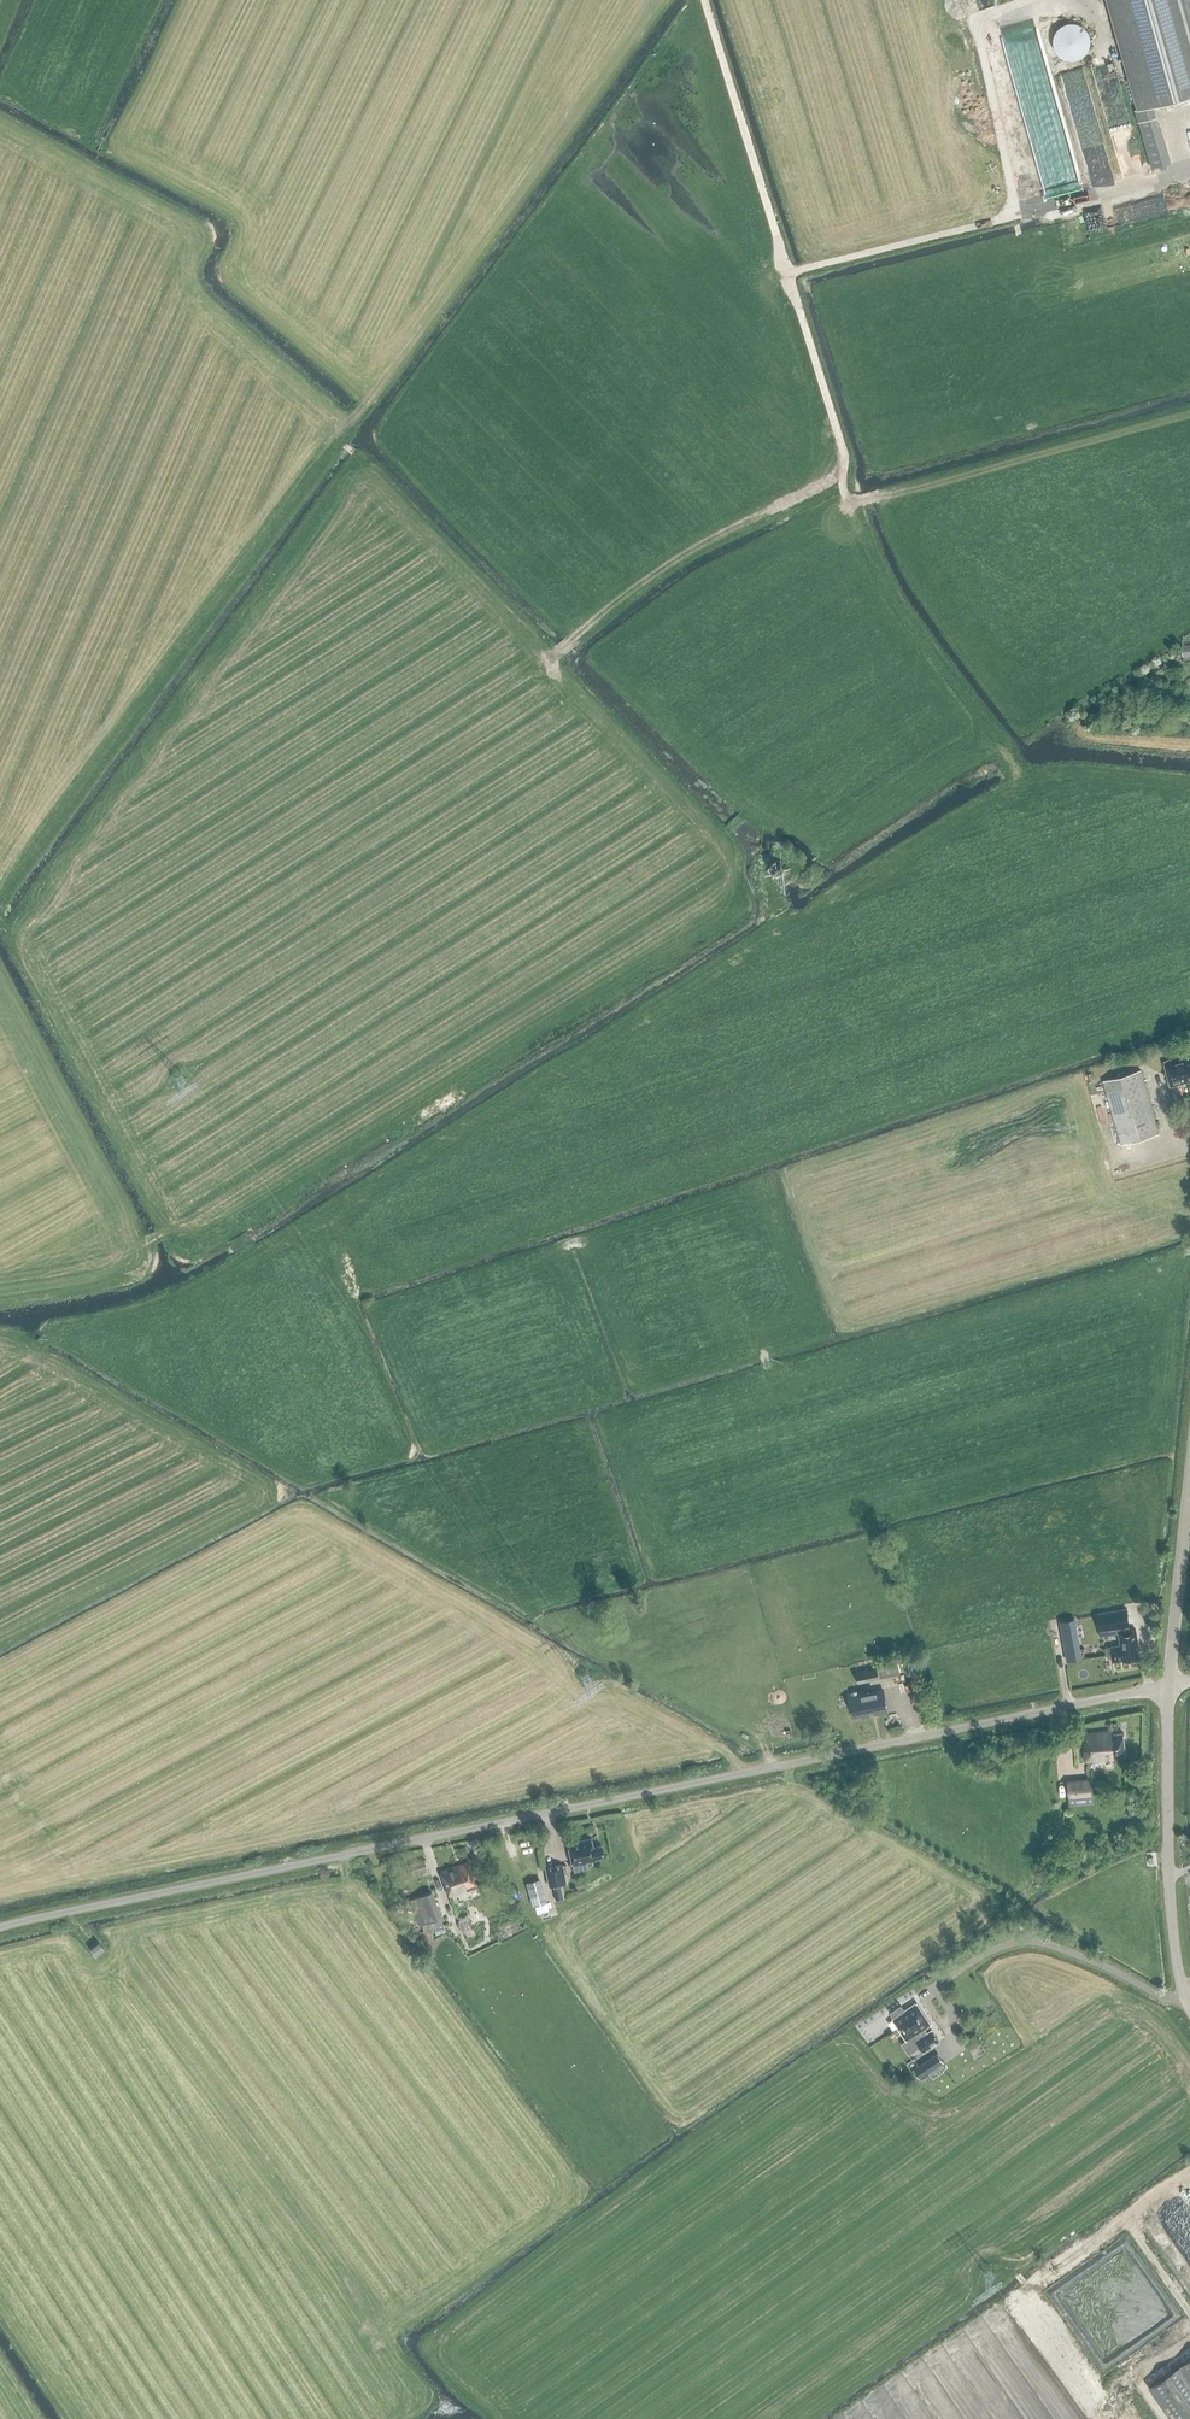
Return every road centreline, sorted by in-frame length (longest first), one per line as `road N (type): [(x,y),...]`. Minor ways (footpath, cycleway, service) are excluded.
road 1 (unclassified): [(0,1933),(1169,1695)]
road 2 (unclassified): [(1189,2009),(1173,1936),(1169,1695)]
road 3 (unclassified): [(1169,1695),(1189,1503)]

